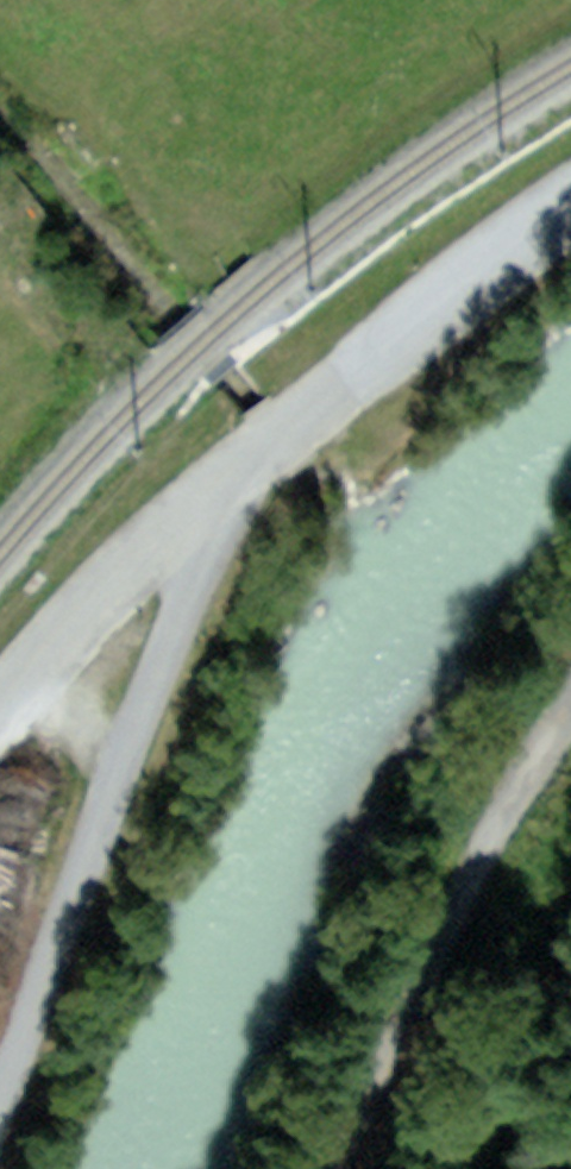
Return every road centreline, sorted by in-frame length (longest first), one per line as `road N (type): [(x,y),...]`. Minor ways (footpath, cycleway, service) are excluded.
road 1 (unclassified): [(220,487),(83,926),(0,1130)]
road 2 (track): [(570,700),(524,765),(437,931),(339,1168)]
road 3 (unclassified): [(570,202),(467,259),(220,487)]
road 4 (unclassified): [(0,697),(100,577),(220,487)]

